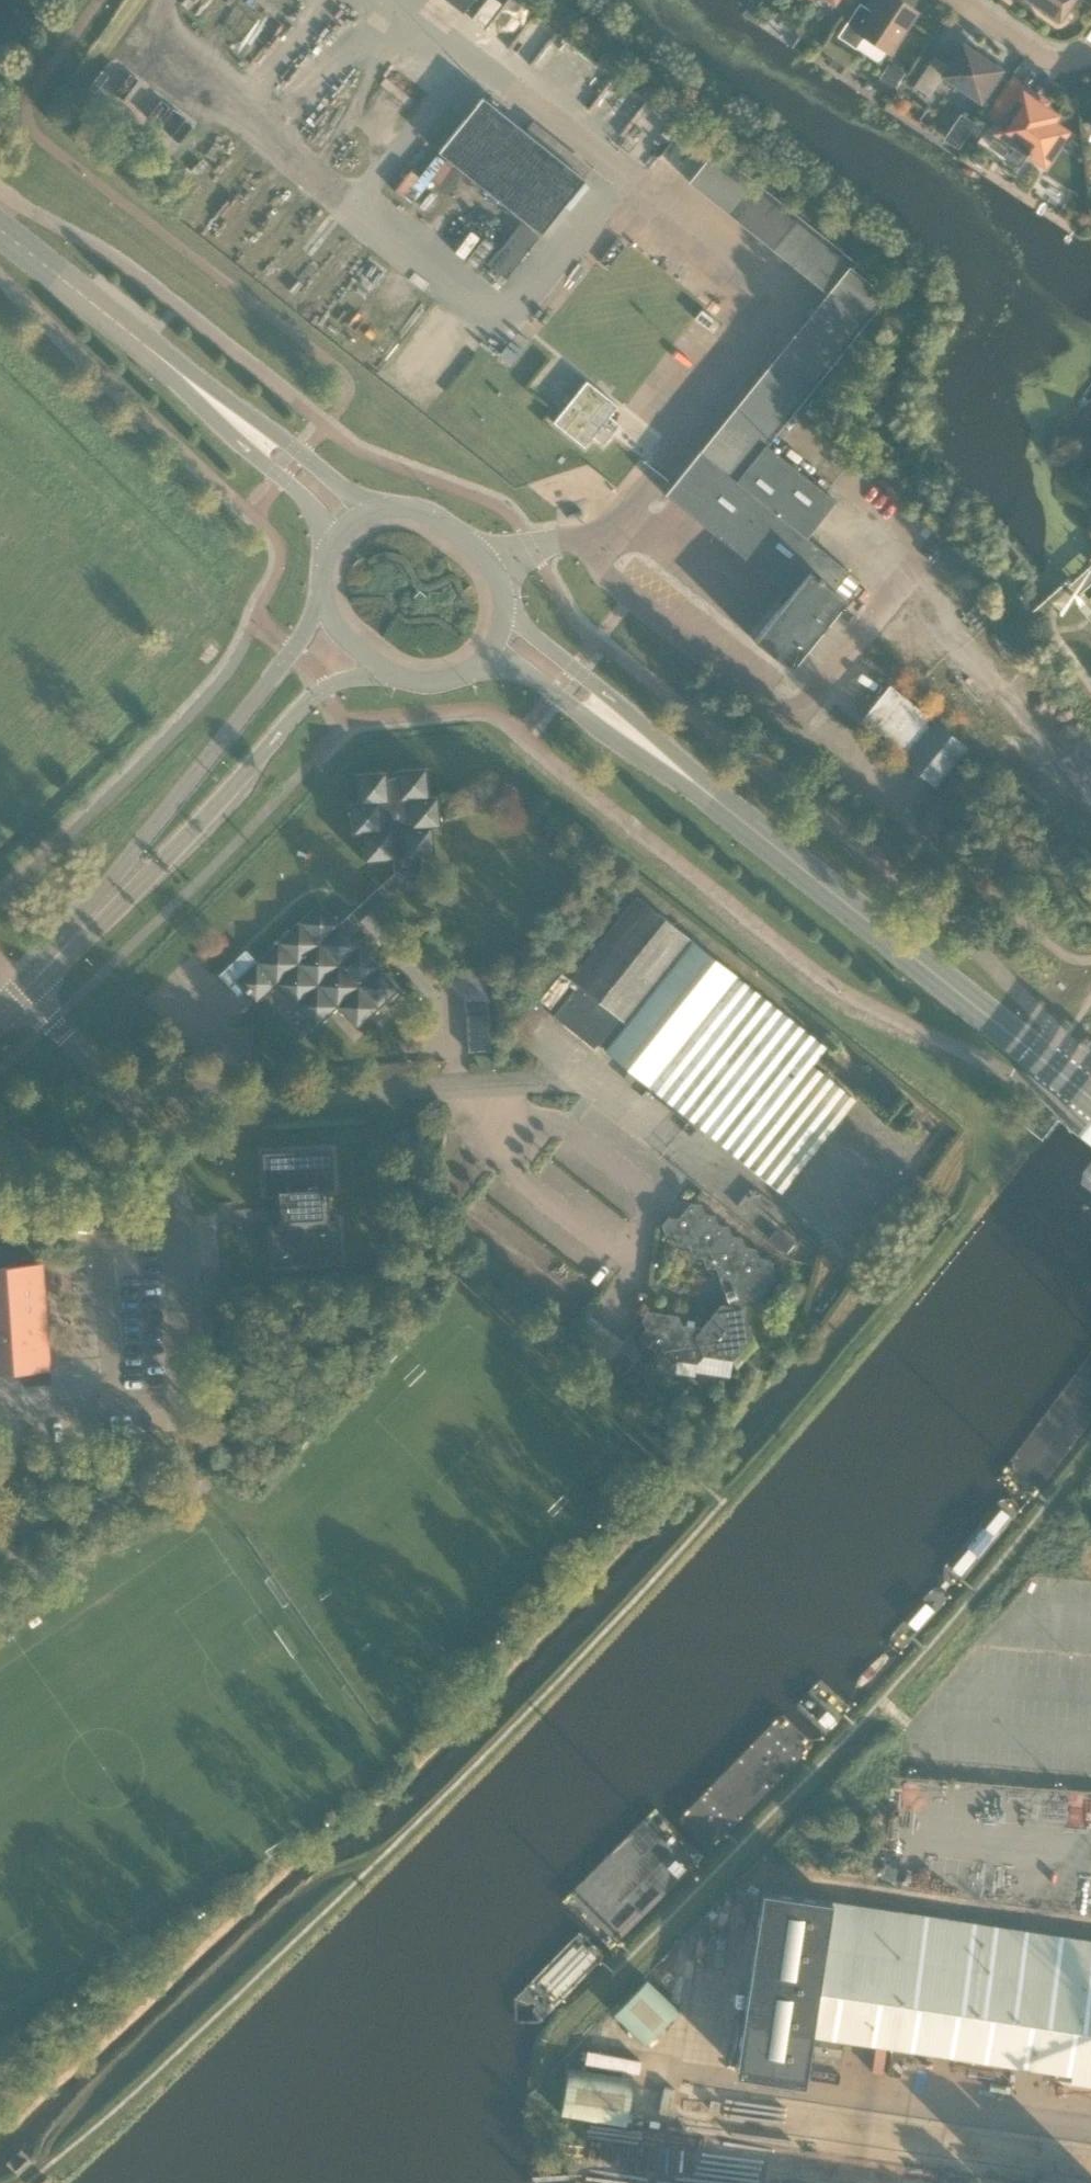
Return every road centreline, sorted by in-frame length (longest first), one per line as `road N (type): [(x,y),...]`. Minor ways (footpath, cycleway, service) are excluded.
road 1 (residential): [(0,1417),(188,1404),(171,1196),(153,1145),(117,1094)]
road 2 (secondary): [(1090,1099),(726,808)]
road 3 (residential): [(912,831),(902,813),(604,576),(597,534)]
road 4 (secondary): [(317,603),(294,647),(58,954)]
road 5 (residential): [(117,1094),(242,1103),(551,1087)]
road 6 (secondary): [(58,954),(105,920),(305,703),(327,687),(378,674)]
road 7 (secondary): [(726,808),(499,606)]
road 8 (secondary): [(477,663),(518,671),(650,767),(726,808)]
road 9 (secondary): [(379,513),(181,363),(149,349)]
road 10 (secondary): [(149,349),(223,430),(305,500),(328,554)]
road 11 (secondary): [(149,349),(0,230)]
road 12 (residential): [(952,0),(1043,62),(1078,60),(1090,45)]
road 13 (residential): [(117,1094),(24,991)]

